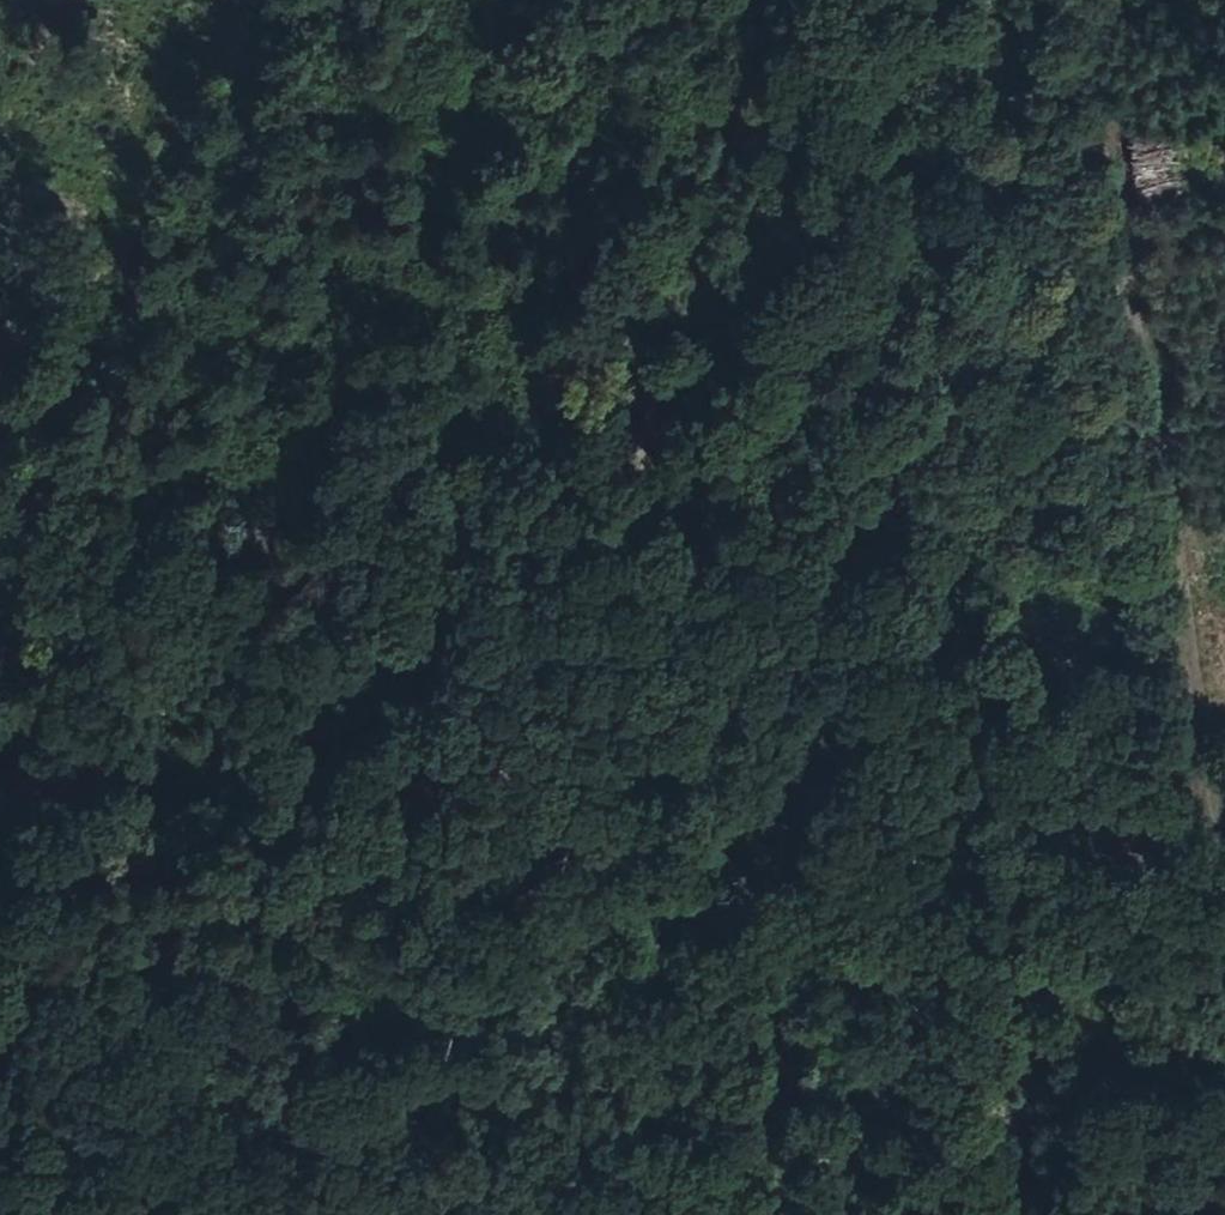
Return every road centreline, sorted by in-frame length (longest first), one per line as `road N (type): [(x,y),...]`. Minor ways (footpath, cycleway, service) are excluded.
road 1 (track): [(1224,825),(1126,209),(1101,23),(1105,0)]

